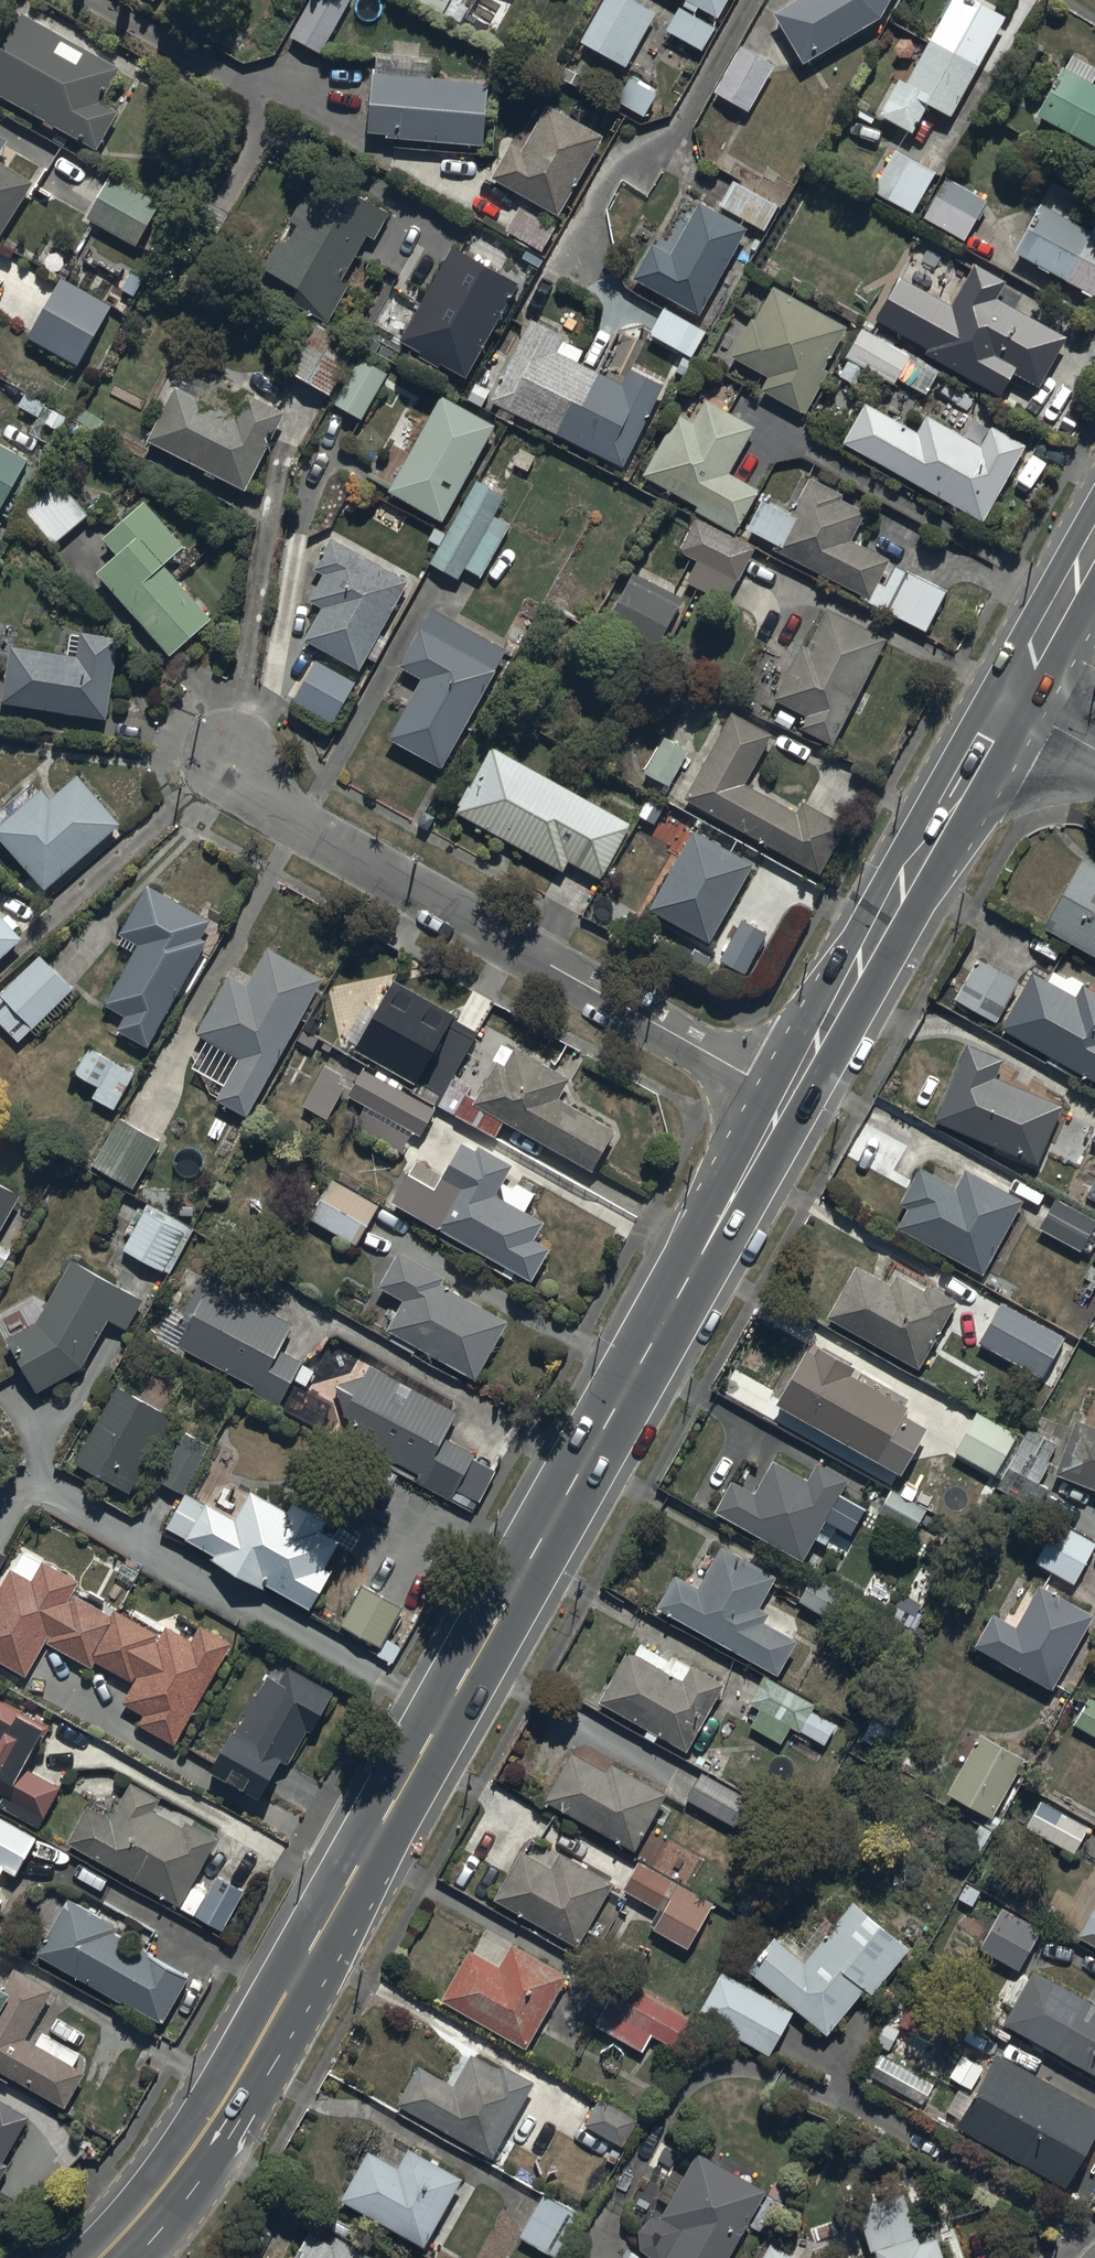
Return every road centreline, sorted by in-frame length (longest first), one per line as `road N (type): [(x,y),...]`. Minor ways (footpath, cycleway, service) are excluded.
road 1 (secondary): [(785,1101),(277,2012),(176,2179),(106,2257)]
road 2 (residential): [(785,1101),(320,839),(251,789),(227,753)]
road 3 (secondary): [(1010,706),(785,1101)]
road 4 (secondary): [(1094,550),(1010,706)]

